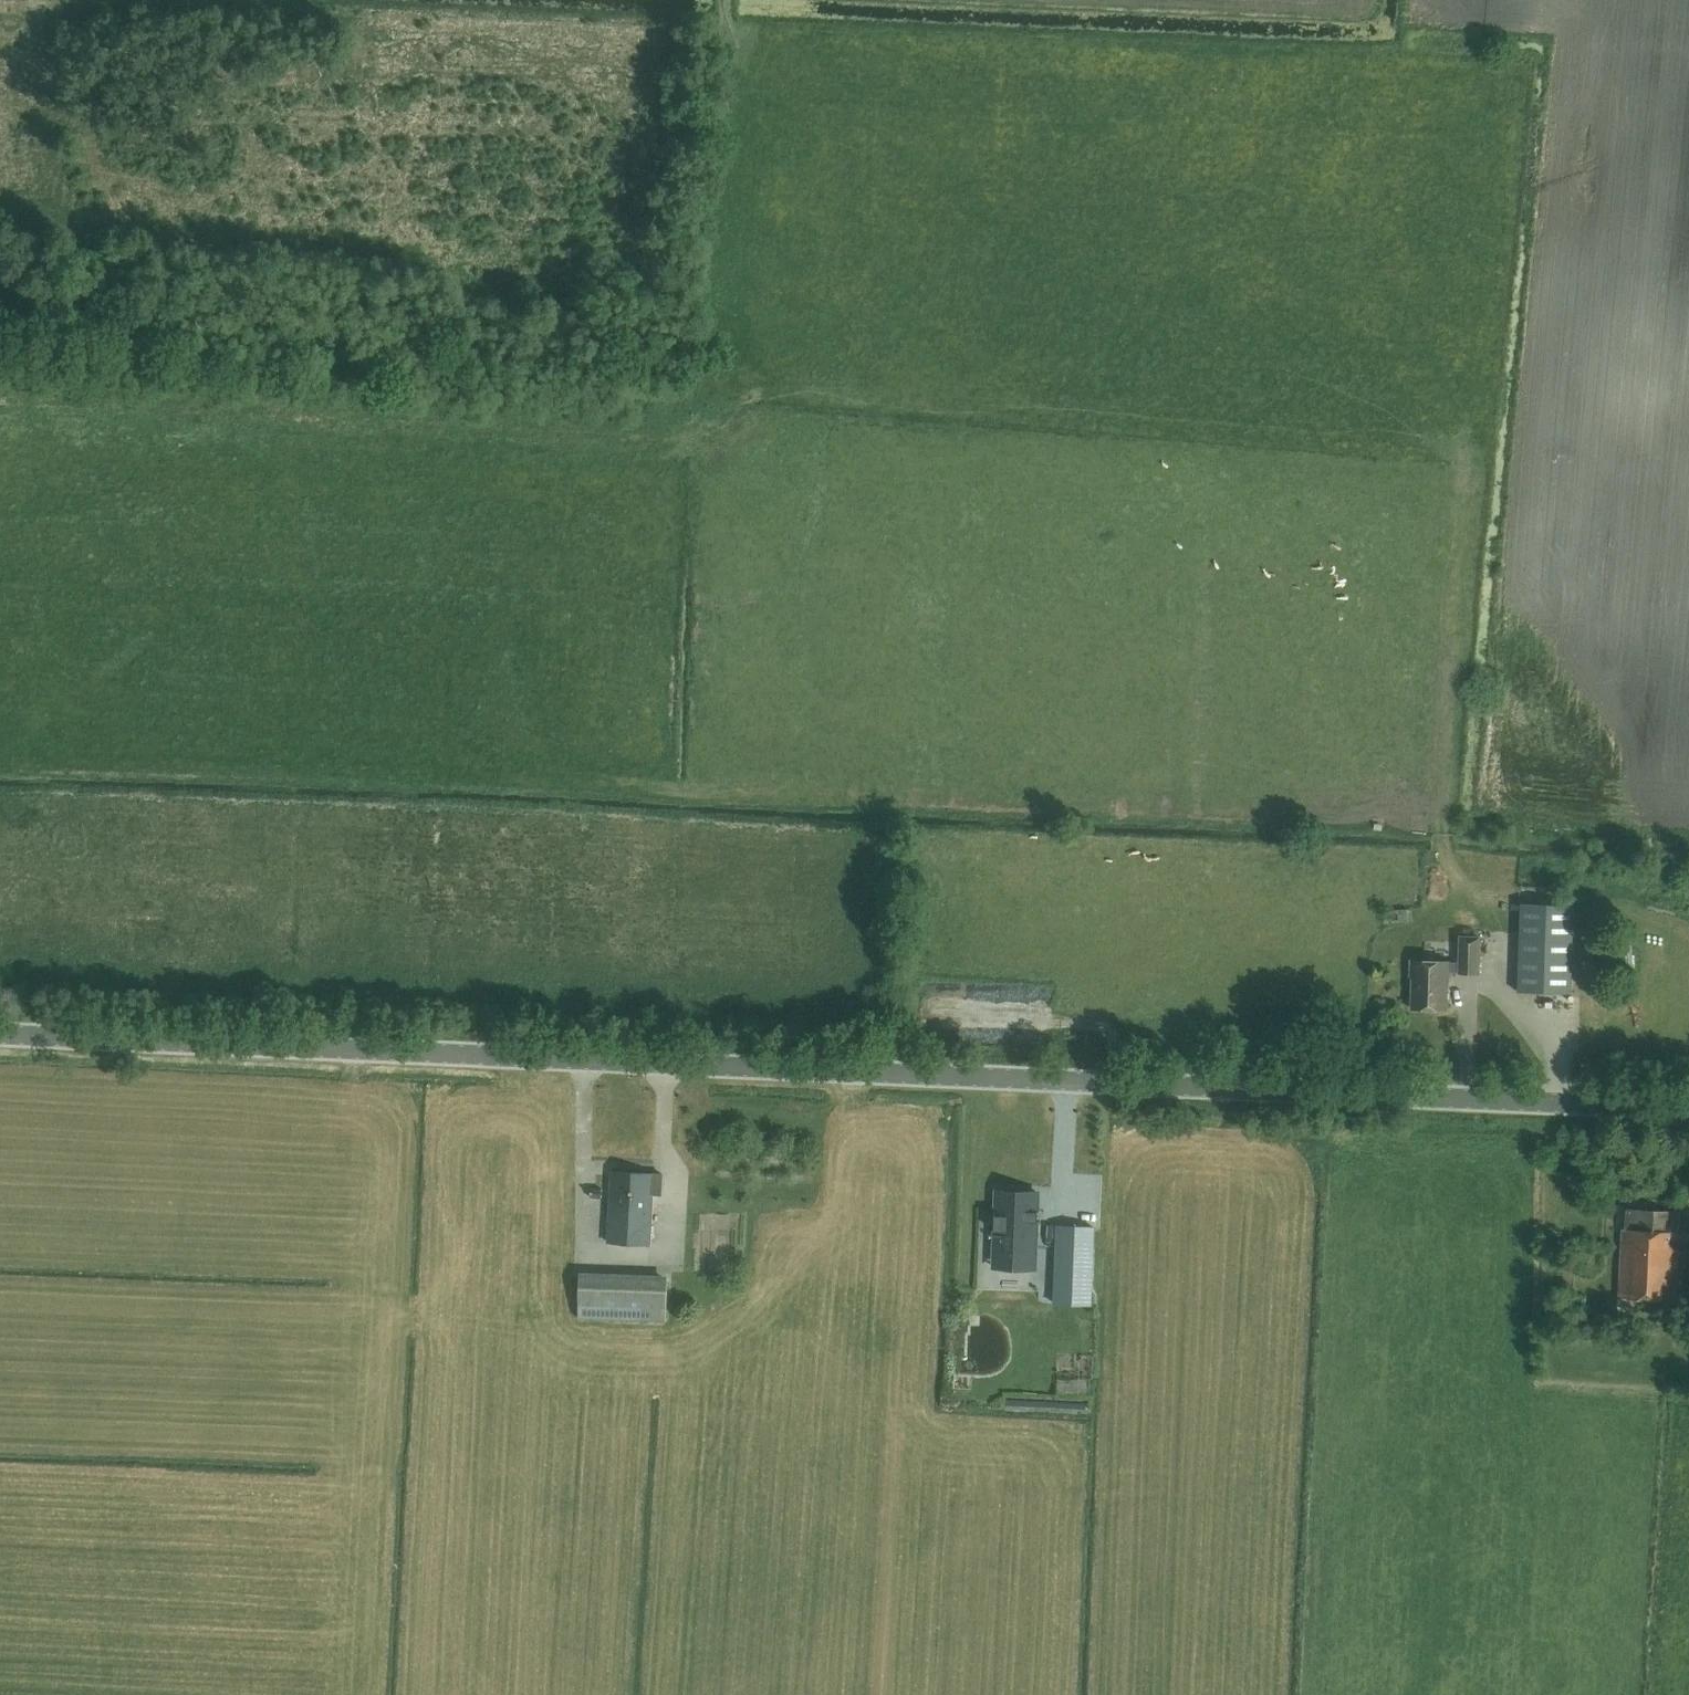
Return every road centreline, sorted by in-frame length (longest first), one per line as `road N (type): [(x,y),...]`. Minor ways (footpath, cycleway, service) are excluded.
road 1 (tertiary): [(1688,1110),(0,1035)]

